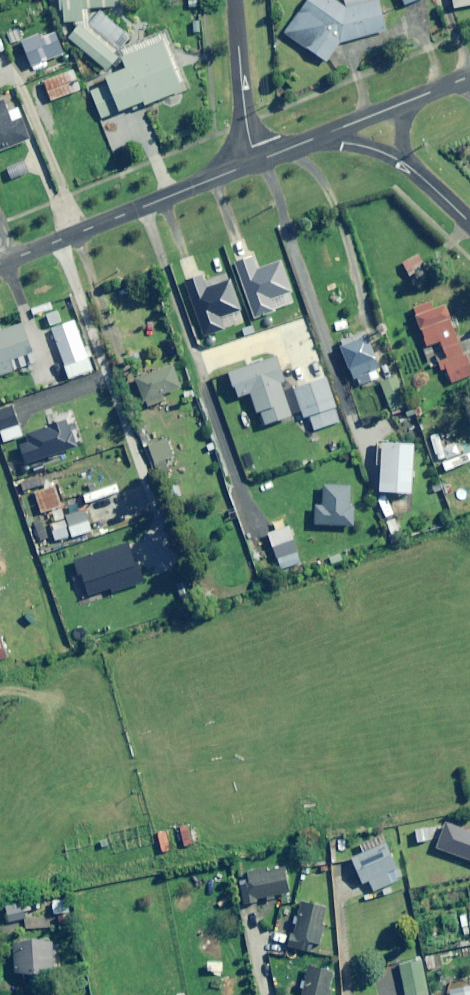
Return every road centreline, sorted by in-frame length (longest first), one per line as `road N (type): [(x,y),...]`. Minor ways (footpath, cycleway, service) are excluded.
road 1 (residential): [(0,265),(258,162)]
road 2 (residential): [(258,162),(243,102),(235,0)]

